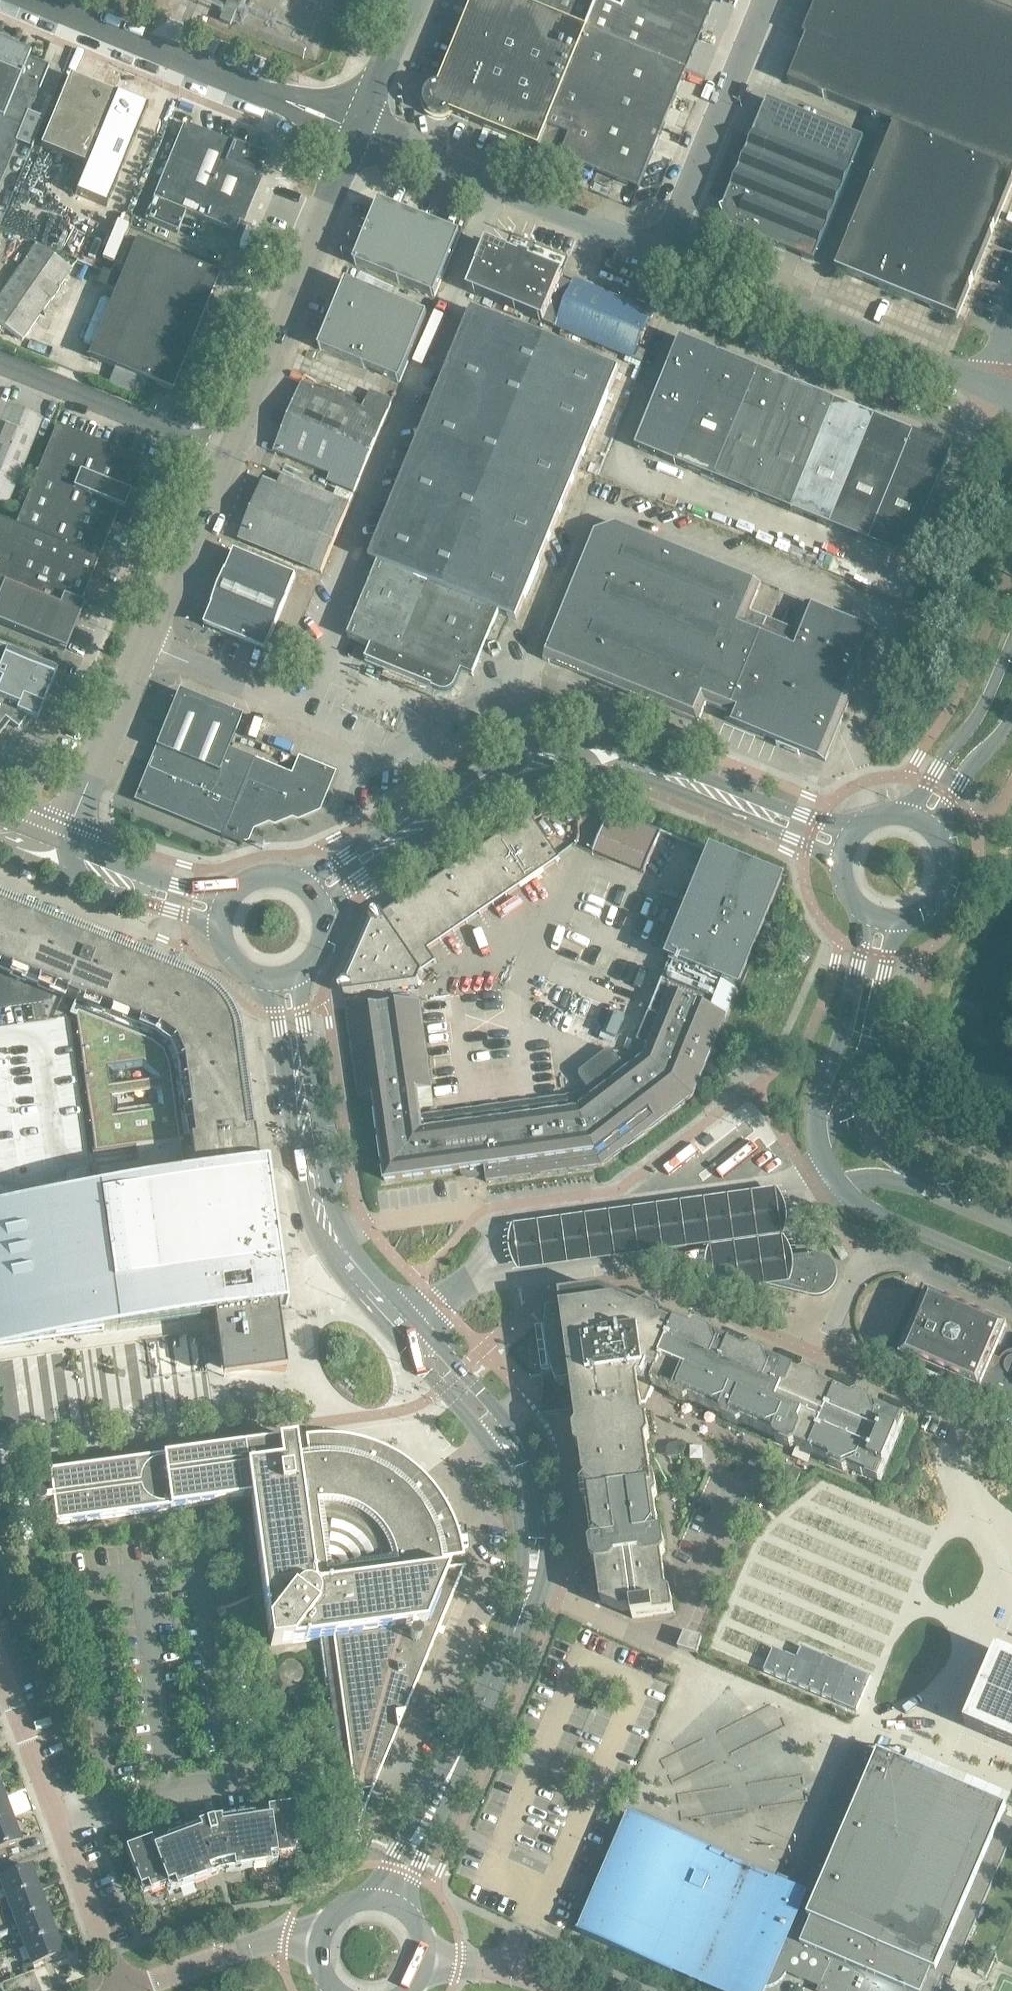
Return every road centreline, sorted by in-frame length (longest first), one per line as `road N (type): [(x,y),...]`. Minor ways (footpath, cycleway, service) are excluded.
road 1 (secondary): [(521,1613),(532,1607),(545,1566),(537,1473),(505,1418),(368,1269),(340,1226),(329,1197),(299,972)]
road 2 (secondary): [(262,979),(275,1007),(311,1229),(335,1273),(496,1458),(519,1518),(521,1613)]
road 3 (secondary): [(857,827),(791,812),(621,745),(550,743),(488,764),(296,880)]
road 4 (secondary): [(322,911),(343,887),(479,799),(565,771),(646,779),(806,844),(840,867)]
road 5 (secondary): [(862,910),(844,1028),(818,1102),(821,1154),(859,1205),(1011,1271)]
road 6 (secondary): [(1011,1214),(908,1169),(868,1122),(865,1055),(903,919)]
road 7 (unclassified): [(1011,396),(665,257)]
road 8 (unclassified): [(222,457),(359,132)]
road 9 (residential): [(123,1990),(0,1667)]
road 10 (unclassified): [(359,132),(43,0)]
road 11 (unclassified): [(665,257),(359,132)]
road 12 (unclassified): [(665,257),(771,0)]
road 13 (unclassified): [(222,457),(0,366)]
road 14 (unclassified): [(62,843),(143,645)]
road 15 (unclassified): [(1011,1434),(820,1355)]
road 16 (tertiary): [(1011,645),(975,722),(898,813)]
road 17 (unclassified): [(143,645),(222,457)]
road 18 (residential): [(127,1990),(285,1934),(319,1940)]
road 19 (secondary): [(466,1740),(456,1743),(363,1900)]
road 20 (secondary): [(403,1910),(469,1750),(466,1740)]
road 21 (secondary): [(234,890),(168,883),(62,843)]
road 22 (residential): [(0,875),(127,929),(152,905)]
road 23 (unclassified): [(290,704),(143,645)]
road 24 (residential): [(864,1264),(899,1256),(1011,1304)]
road 25 (tertiary): [(937,837),(964,775),(1011,711)]
road 26 (unclassified): [(564,1990),(504,1966),(424,1960)]
road 27 (unclassified): [(359,132),(413,0)]
road 28 (secondary): [(466,1740),(521,1613)]

